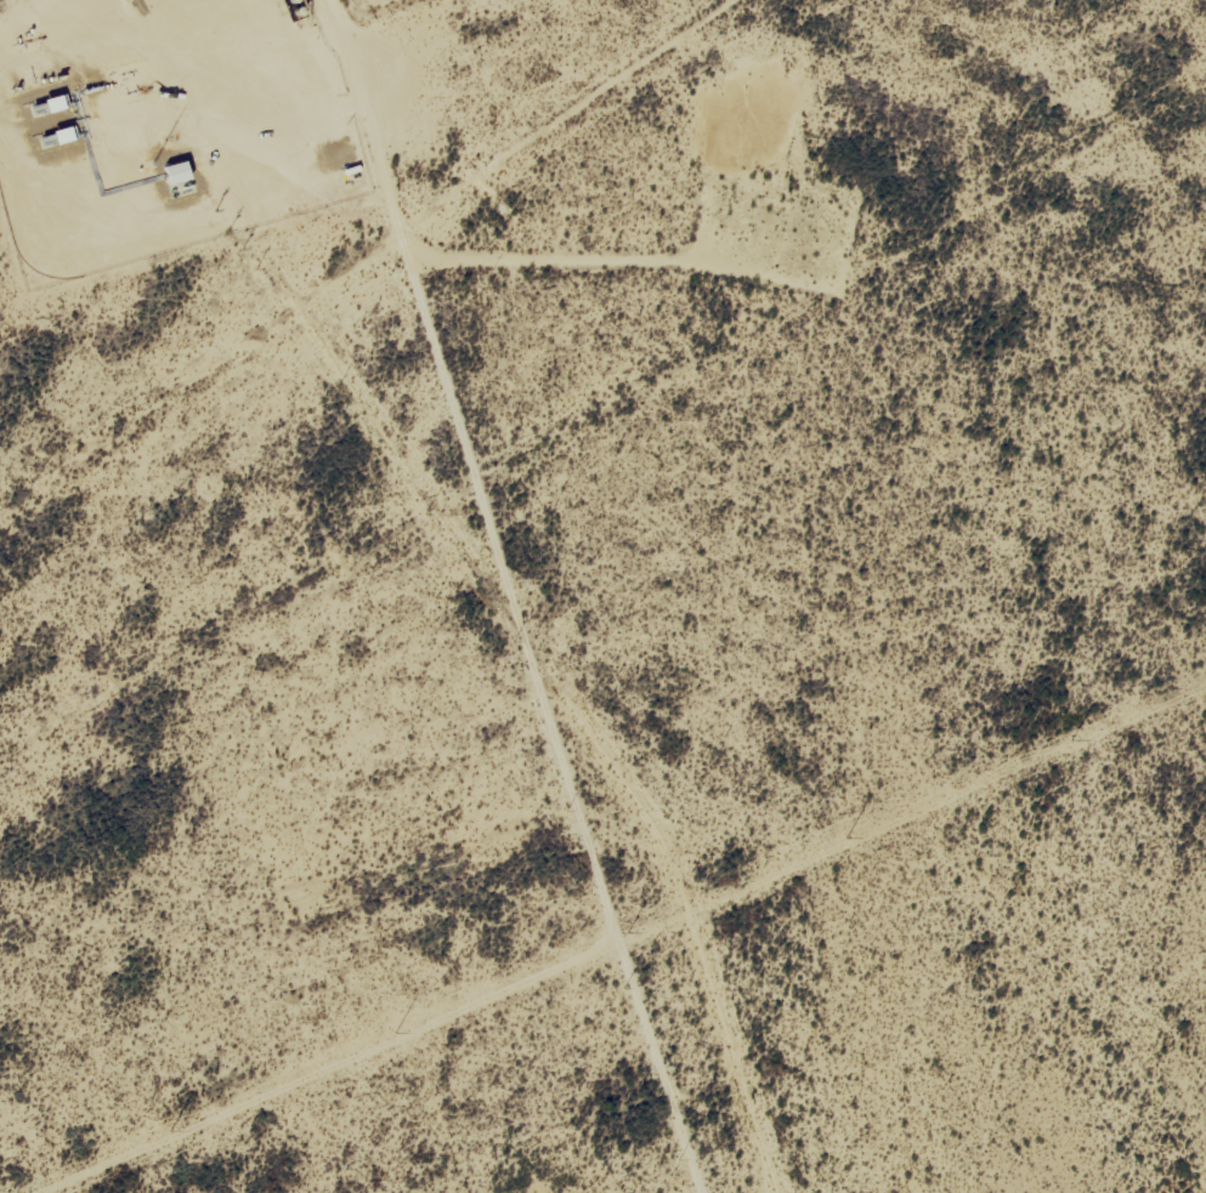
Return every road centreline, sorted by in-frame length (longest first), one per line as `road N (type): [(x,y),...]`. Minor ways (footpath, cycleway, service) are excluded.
road 1 (track): [(686,1192),(404,307),(404,265),(386,252),(315,0)]

